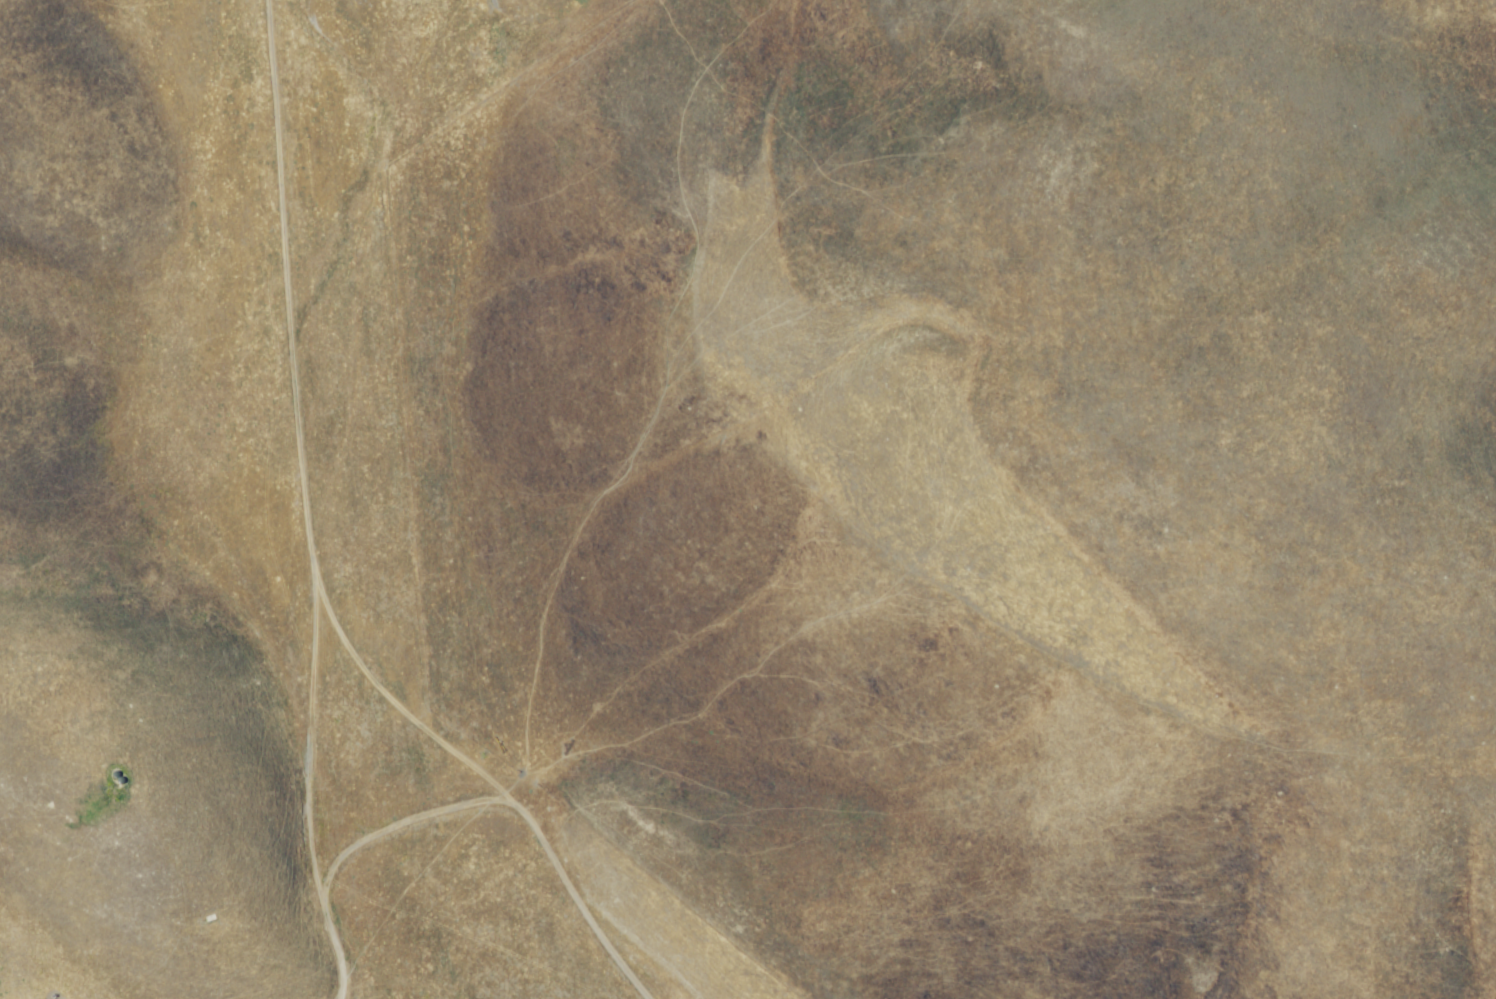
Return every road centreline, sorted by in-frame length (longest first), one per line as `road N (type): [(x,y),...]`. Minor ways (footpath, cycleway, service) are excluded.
road 1 (track): [(342,998),(348,969),(329,885),(337,863),(382,828),(488,795),(536,810),(582,894),(663,998)]

